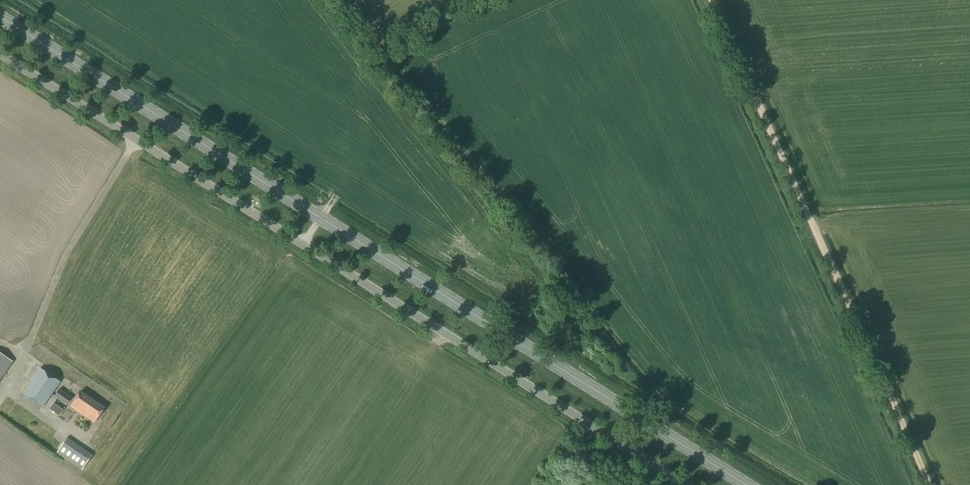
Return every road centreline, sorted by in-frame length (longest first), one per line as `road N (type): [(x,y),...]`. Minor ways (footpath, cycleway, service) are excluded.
road 1 (track): [(931,484),(713,0)]
road 2 (primary): [(748,484),(320,217)]
road 3 (unclassified): [(686,484),(301,246)]
road 4 (primary): [(320,217),(0,18)]
road 5 (unclassified): [(301,246),(0,59)]

